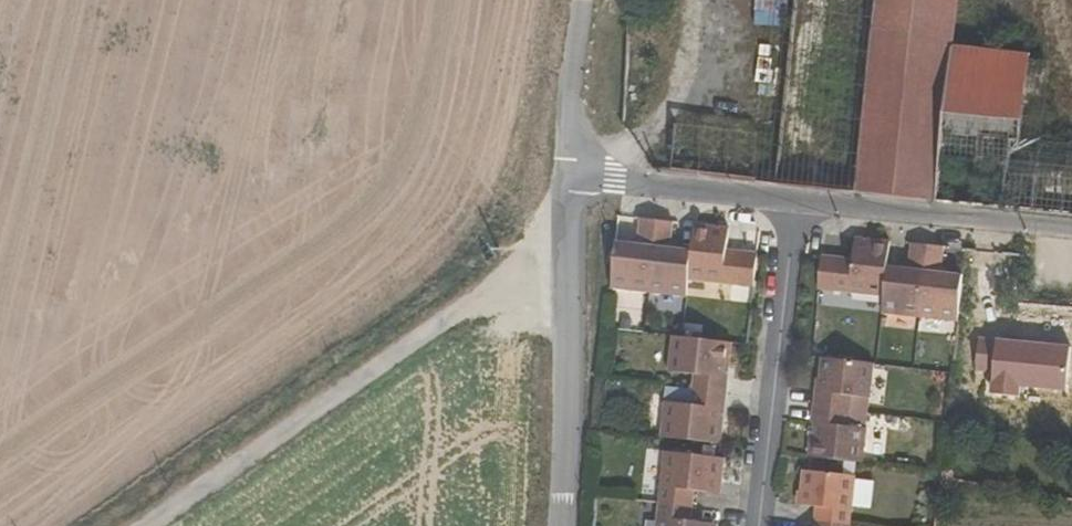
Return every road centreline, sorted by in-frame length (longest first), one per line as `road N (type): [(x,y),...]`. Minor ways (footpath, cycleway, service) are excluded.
road 1 (track): [(567,223),(479,296),(143,525)]
road 2 (residential): [(1071,232),(575,177)]
road 3 (residential): [(567,223),(548,525)]
road 4 (residential): [(575,177),(591,0)]

